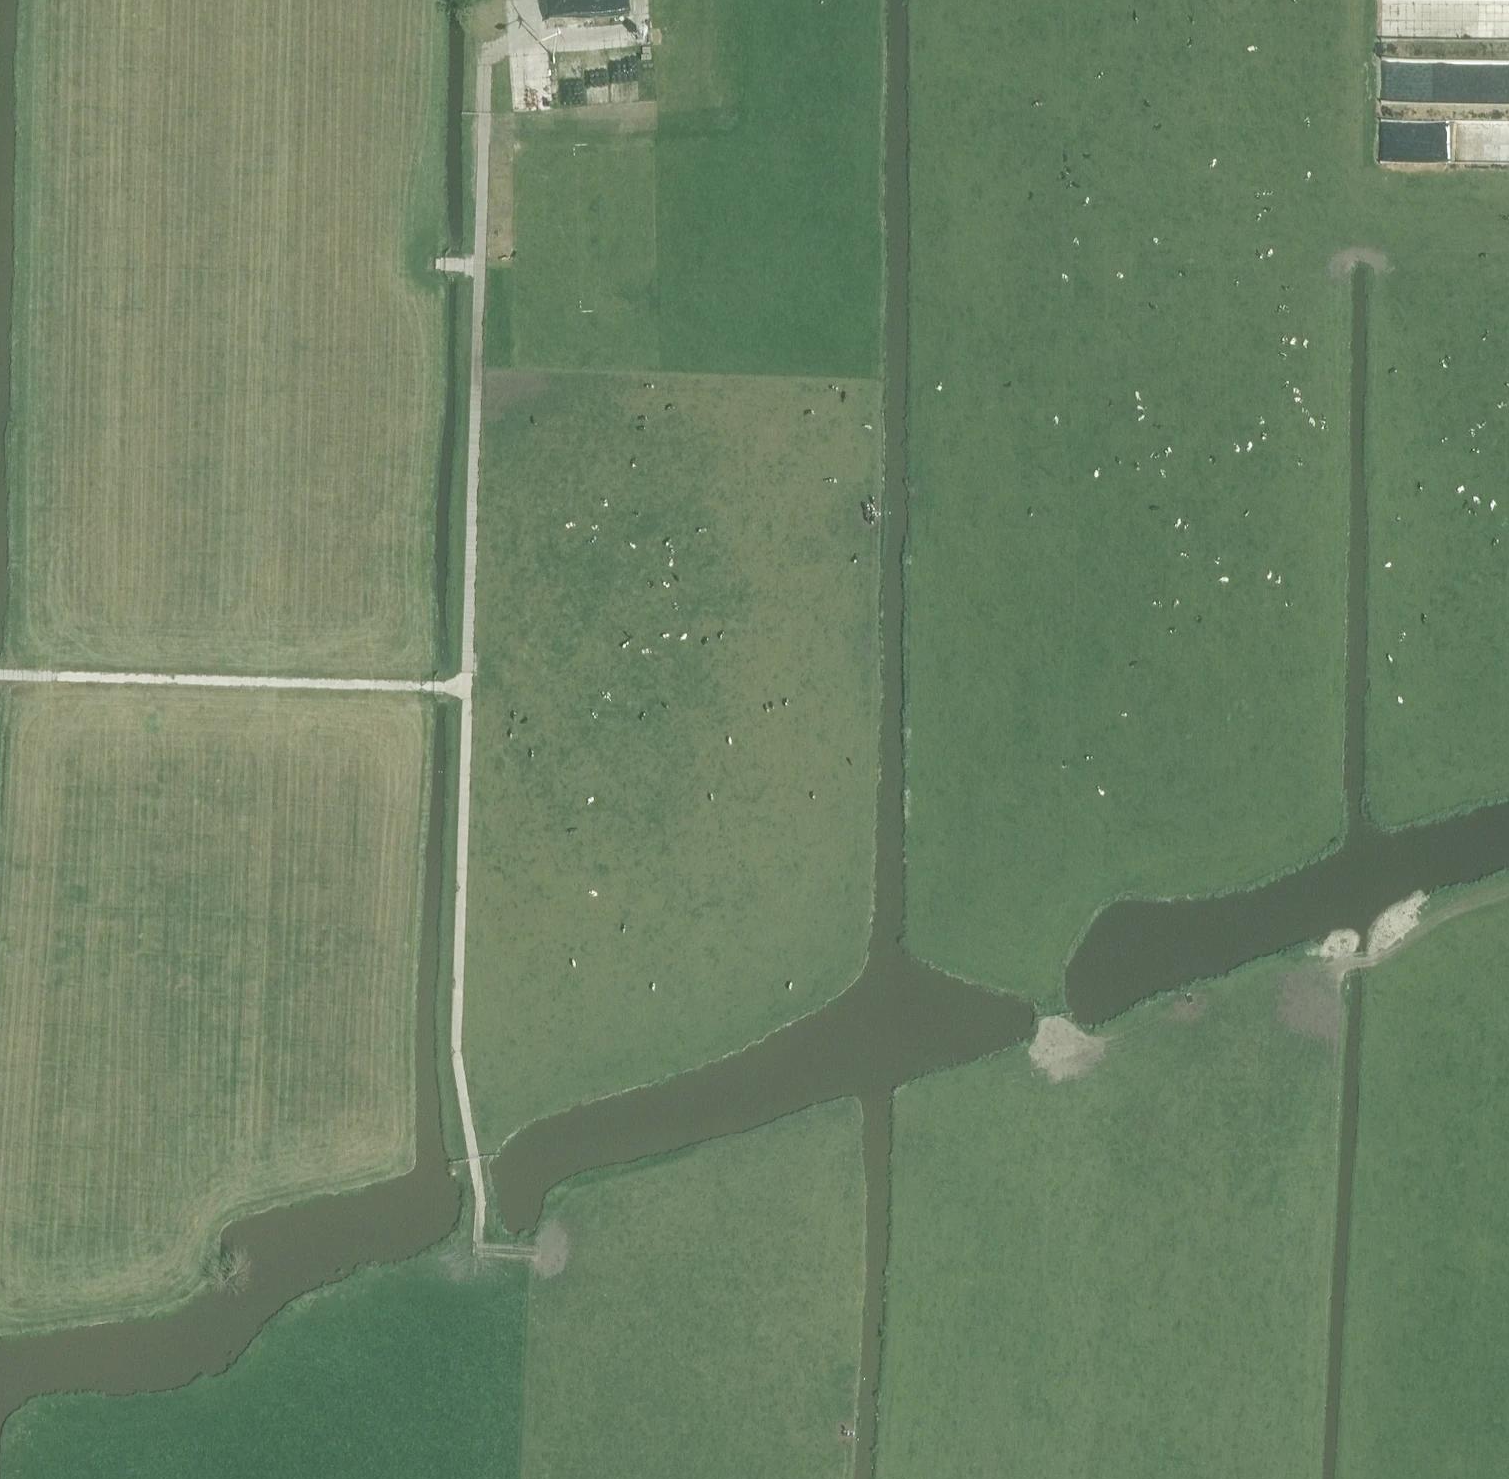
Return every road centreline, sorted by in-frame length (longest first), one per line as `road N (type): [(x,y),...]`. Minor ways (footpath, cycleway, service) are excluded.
road 1 (track): [(544,1255),(476,1248),(476,1170),(454,1057),(464,686),(0,676)]
road 2 (track): [(464,686),(472,384)]
road 3 (track): [(482,64),(474,266)]

